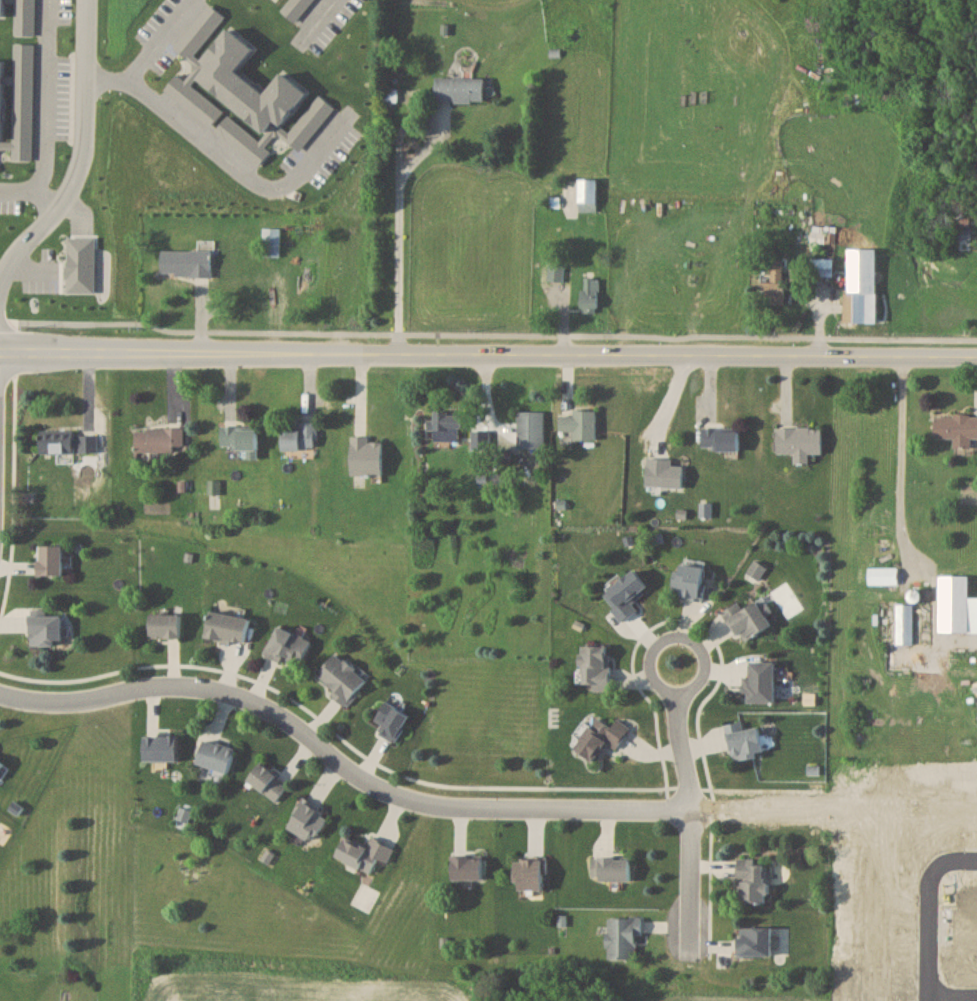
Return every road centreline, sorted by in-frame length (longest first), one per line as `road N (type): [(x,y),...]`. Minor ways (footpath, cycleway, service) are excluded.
road 1 (residential): [(0,355),(976,359)]
road 2 (residential): [(0,691),(34,701),(165,686),(229,692),(277,715),(368,780),(408,800),(461,809),(812,810)]
road 3 (residential): [(690,960),(678,658)]

